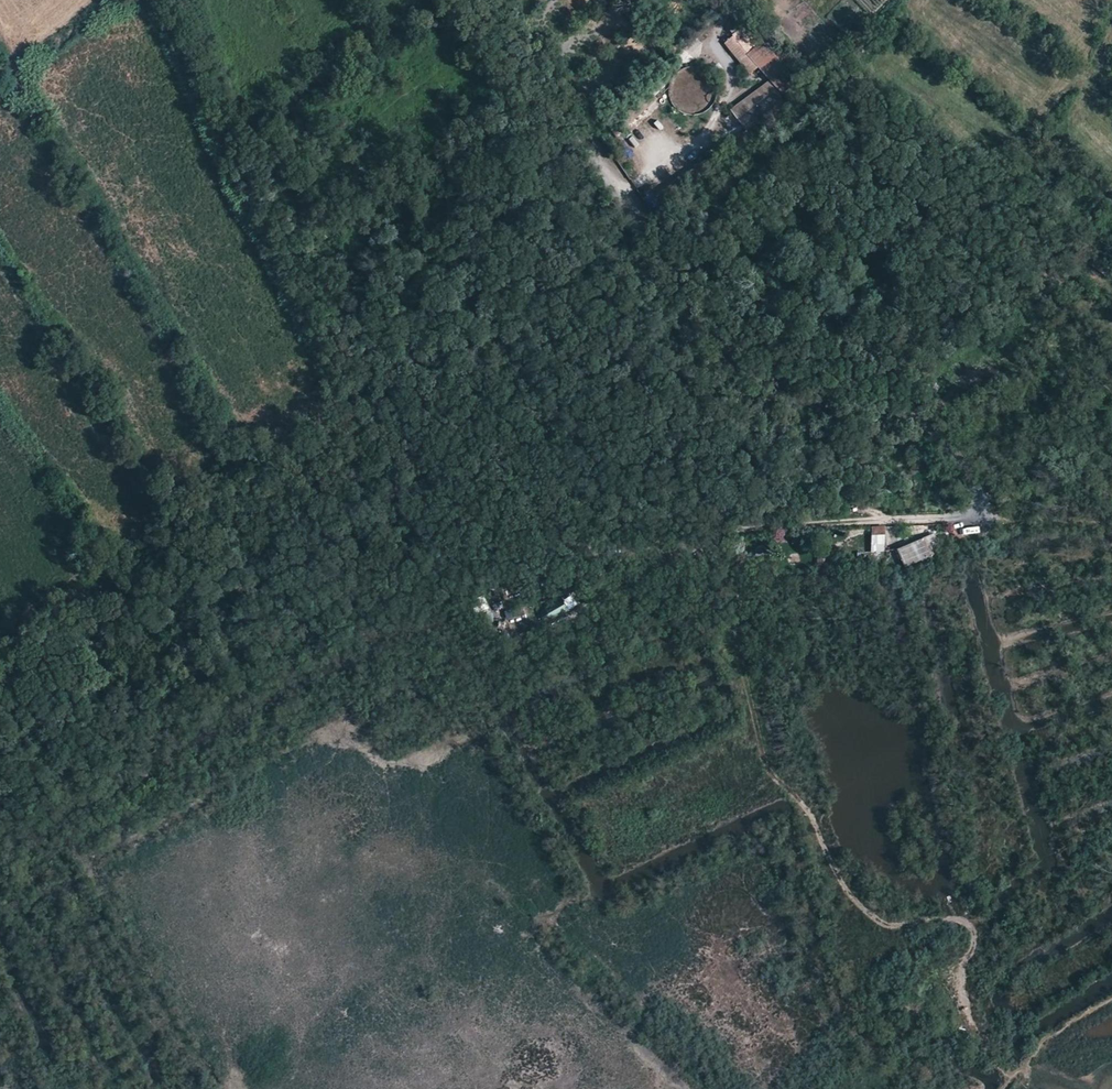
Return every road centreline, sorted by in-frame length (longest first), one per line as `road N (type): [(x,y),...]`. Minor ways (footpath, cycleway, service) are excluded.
road 1 (unclassified): [(479,0),(739,373),(777,400),(915,419),(939,436),(983,509)]
road 2 (track): [(983,509),(1007,529),(1111,529)]

